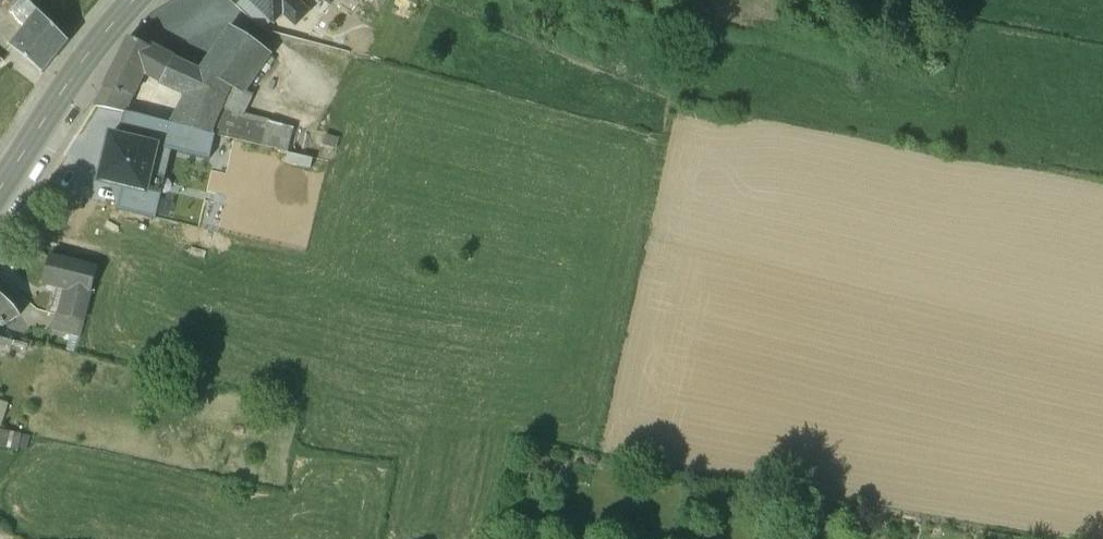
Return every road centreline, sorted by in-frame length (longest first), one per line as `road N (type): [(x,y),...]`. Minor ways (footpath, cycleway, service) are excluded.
road 1 (secondary): [(0,179),(60,84),(131,0)]

